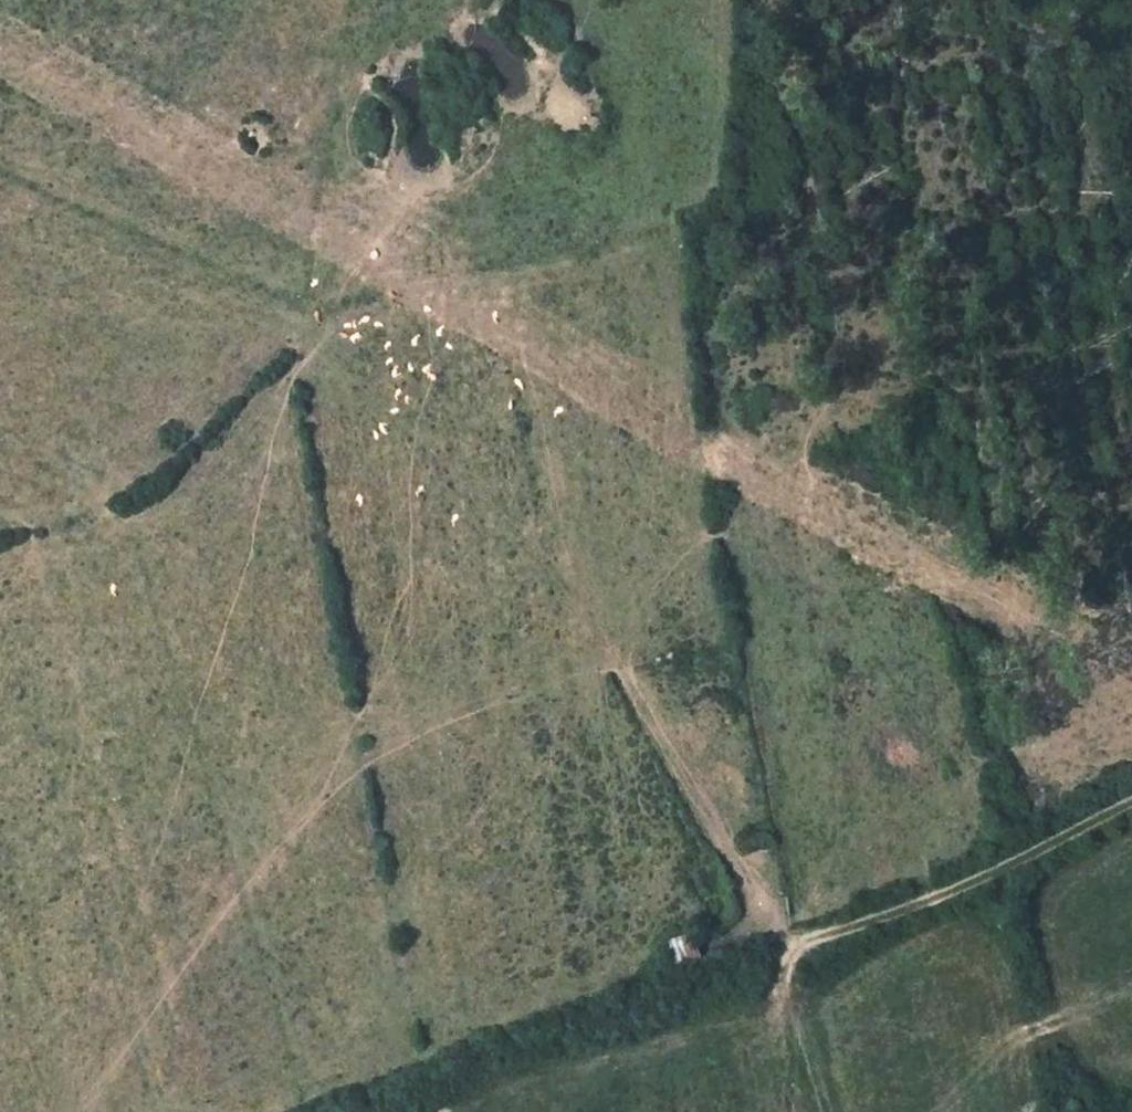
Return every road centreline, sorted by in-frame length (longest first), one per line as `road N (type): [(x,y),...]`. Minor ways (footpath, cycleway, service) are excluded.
road 1 (track): [(1131,802),(993,869),(785,949)]

